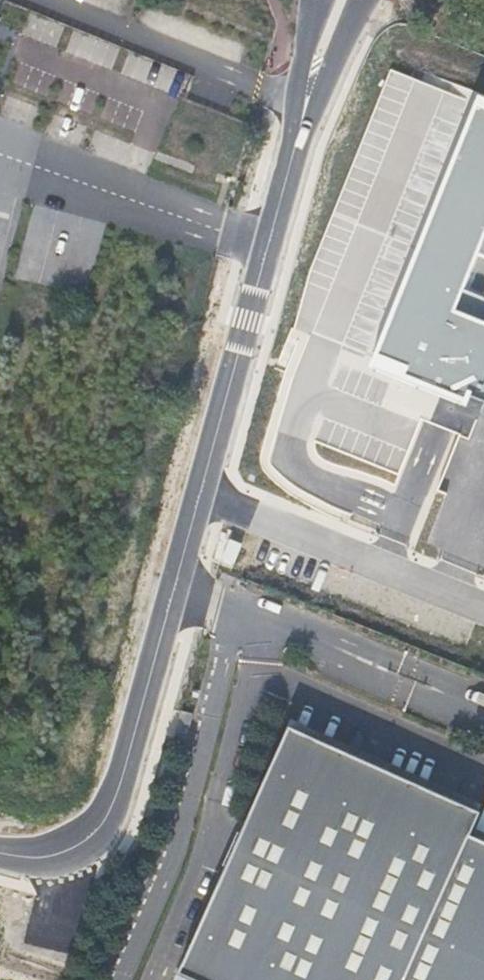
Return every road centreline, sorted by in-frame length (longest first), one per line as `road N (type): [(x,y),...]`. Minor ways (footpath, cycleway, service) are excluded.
road 1 (unclassified): [(0,845),(35,851),(85,843),(124,780),(342,0)]

